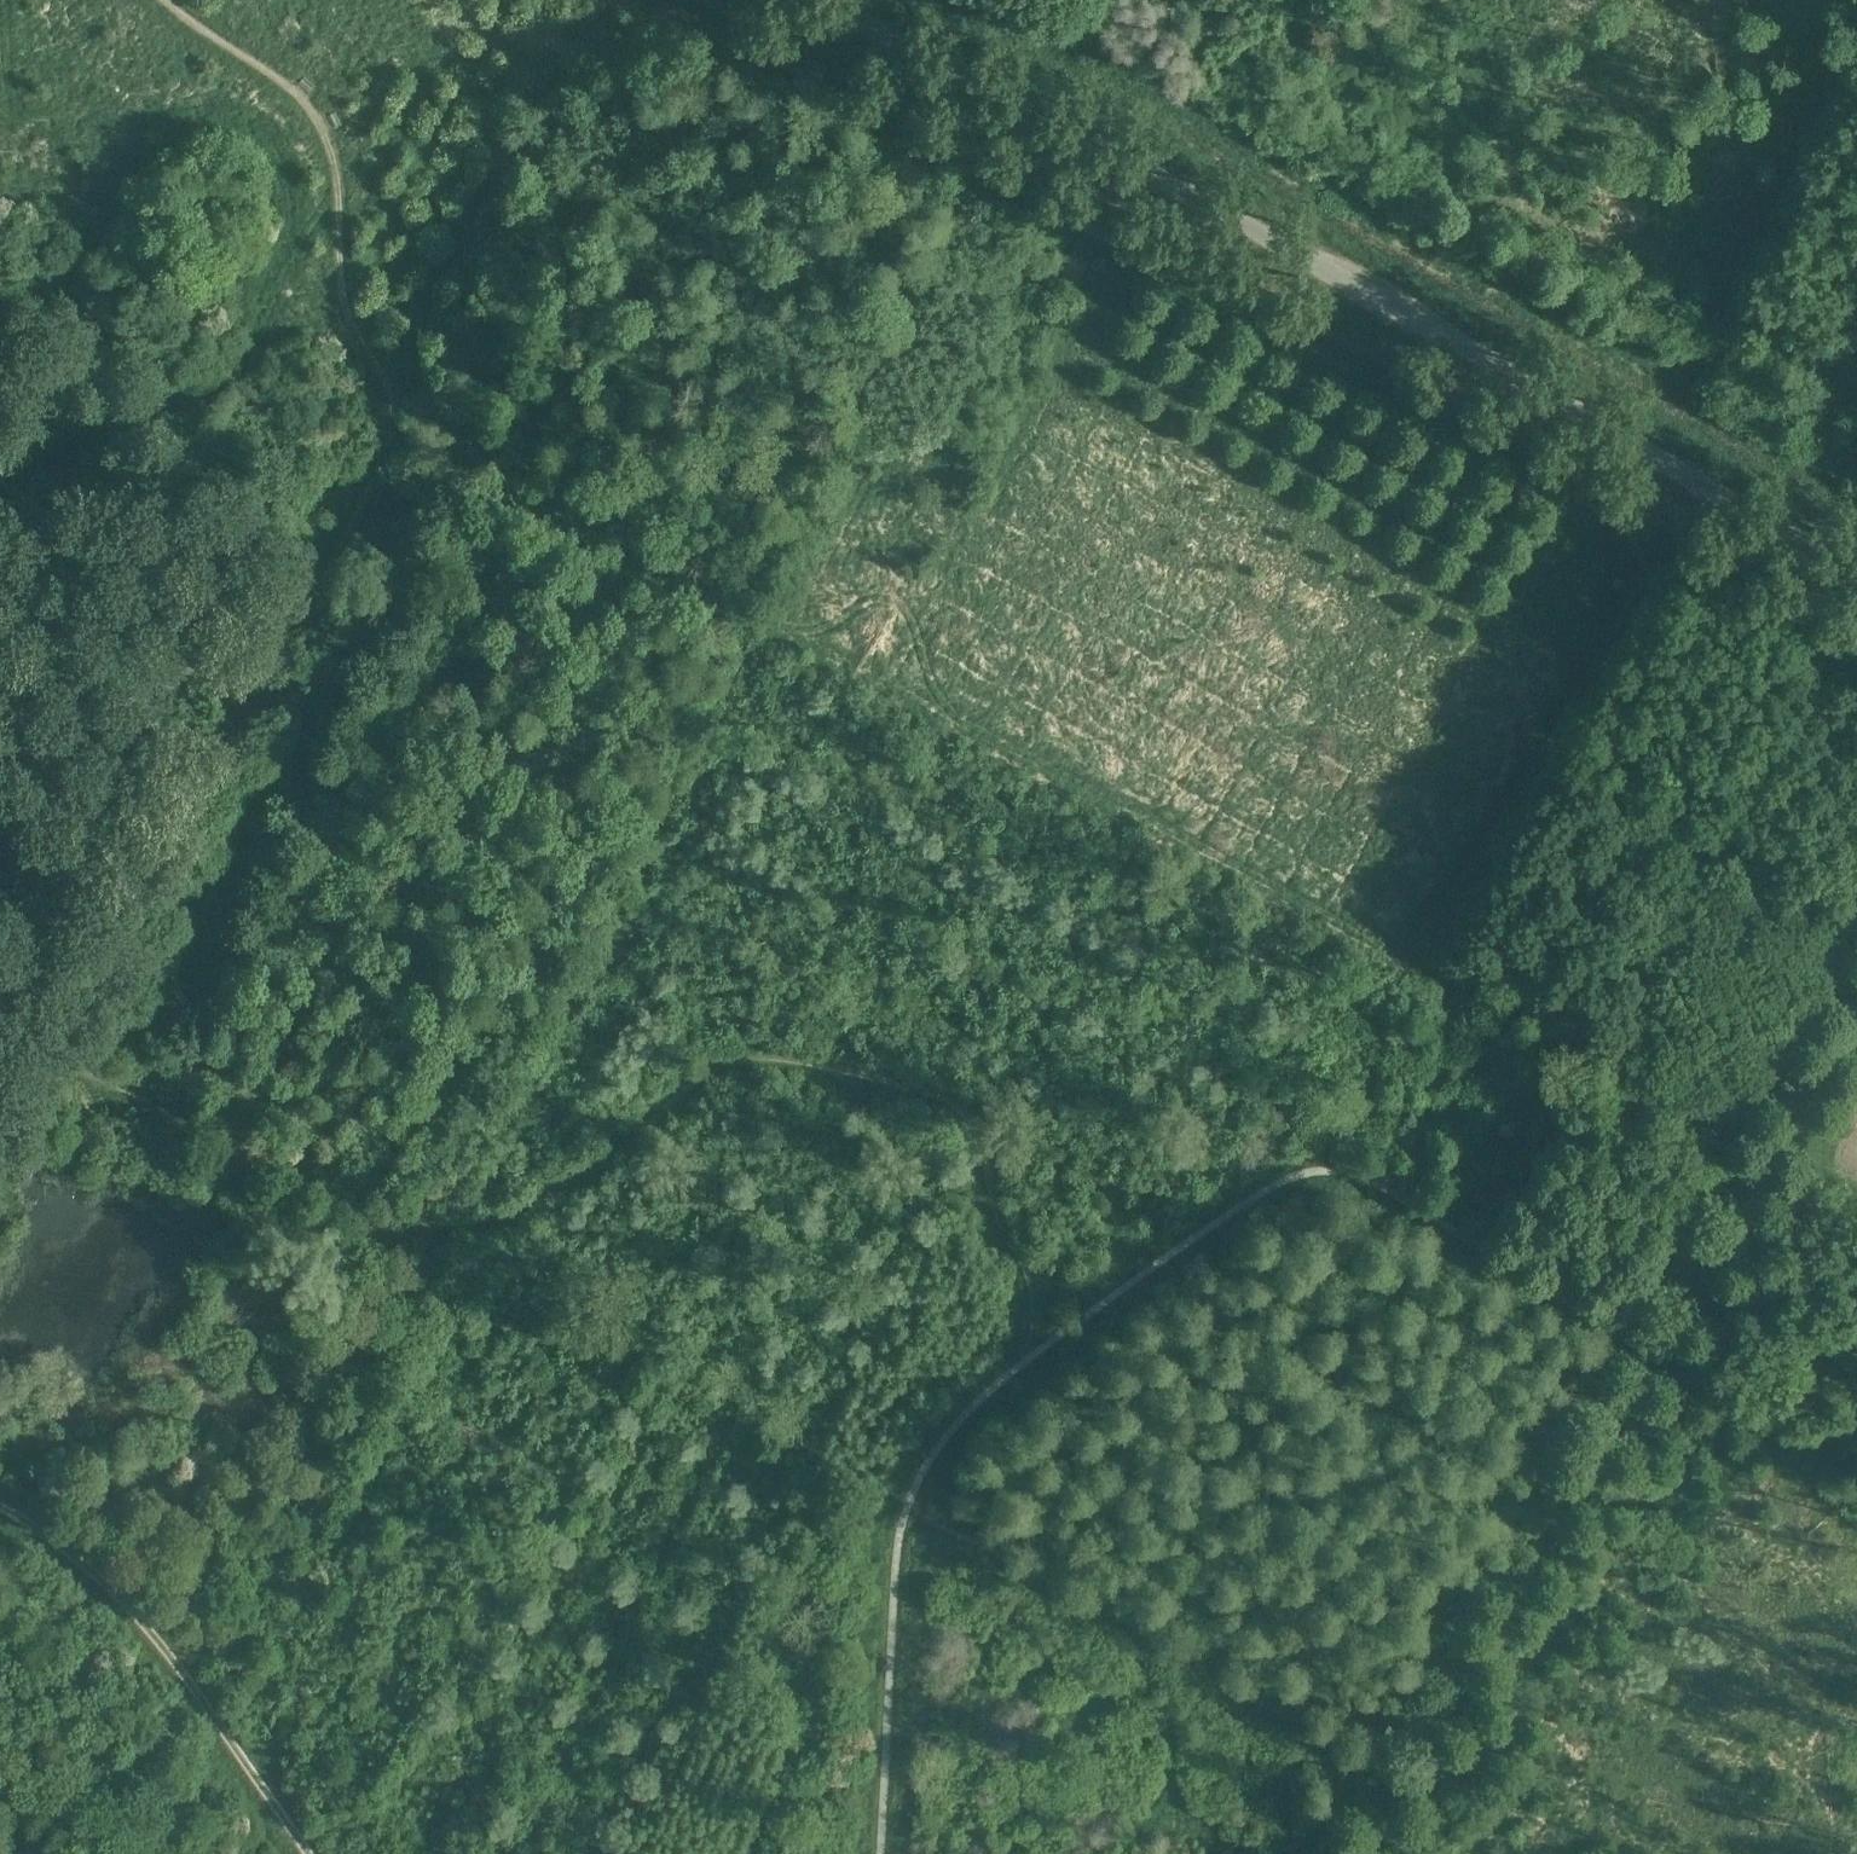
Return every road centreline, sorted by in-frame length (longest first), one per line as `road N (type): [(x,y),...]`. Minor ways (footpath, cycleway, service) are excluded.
road 1 (unclassified): [(1856,575),(1519,374),(822,0)]
road 2 (track): [(0,1506),(61,1543),(155,1632),(308,1853)]

